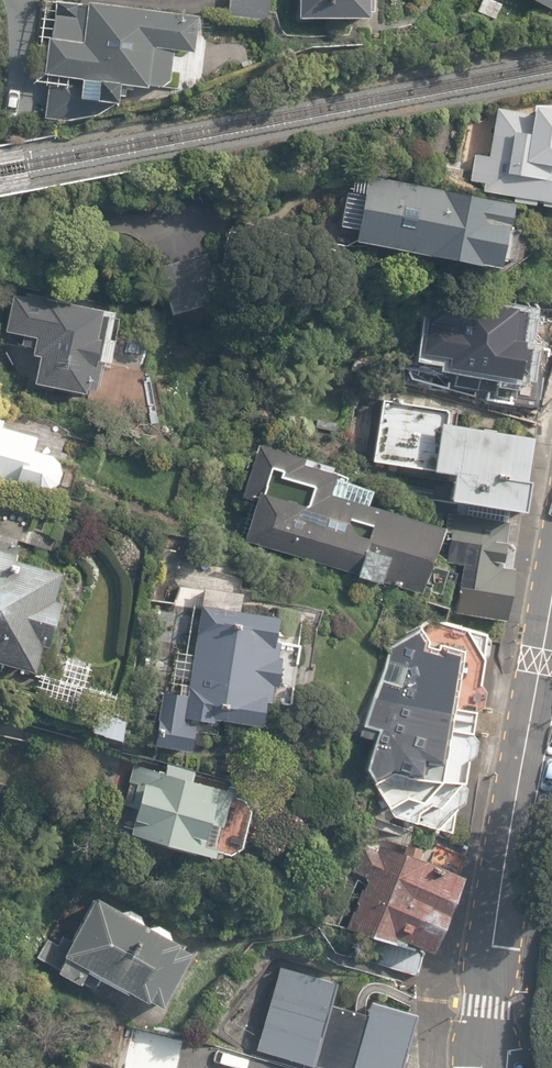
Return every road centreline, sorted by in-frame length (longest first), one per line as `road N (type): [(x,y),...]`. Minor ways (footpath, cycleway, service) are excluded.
road 1 (tertiary): [(551,602),(501,888),(482,1067)]

